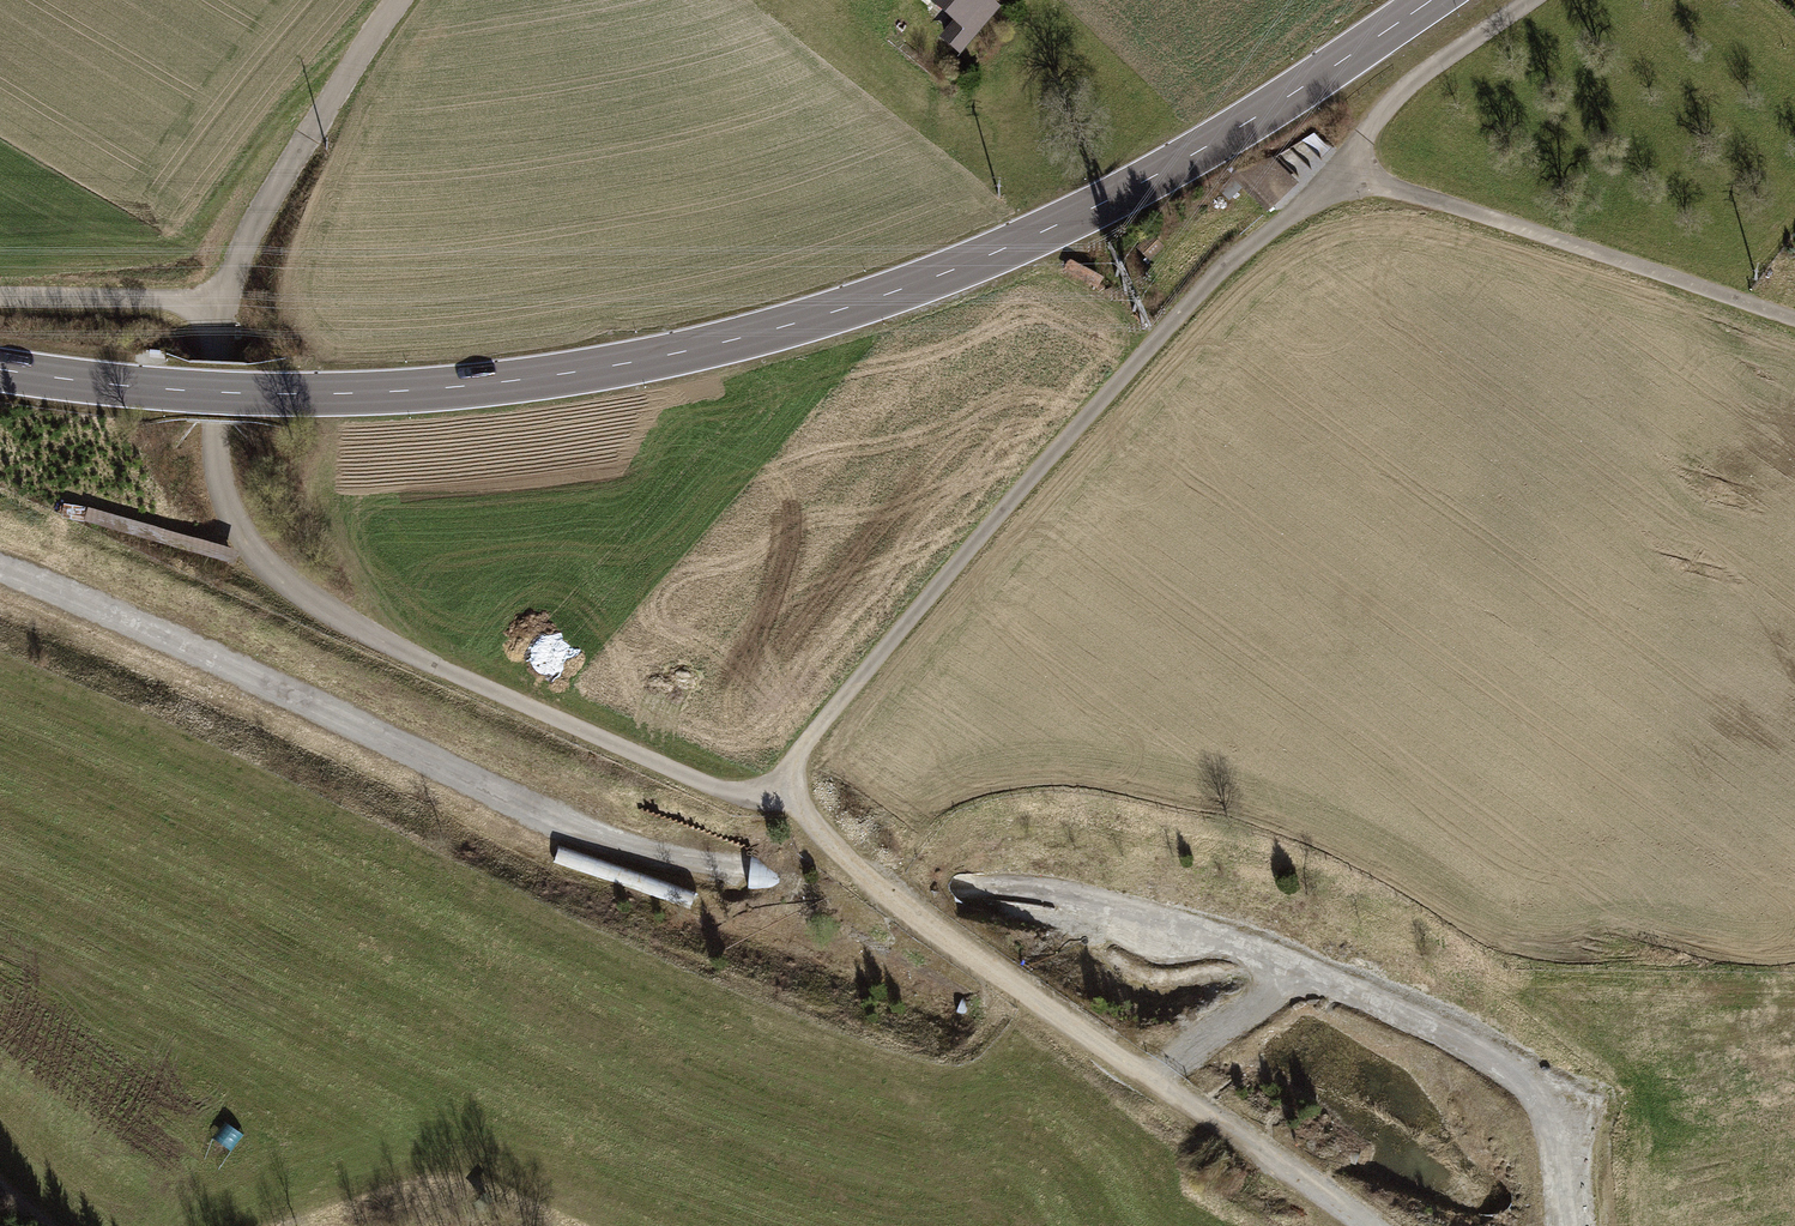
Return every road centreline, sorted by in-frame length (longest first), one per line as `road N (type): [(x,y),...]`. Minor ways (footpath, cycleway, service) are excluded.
road 1 (track): [(1575,1225),(1558,1096),(1308,966),(1064,894),(973,901),(788,895),(572,835),(126,619),(0,571)]
road 2 (secondary): [(1432,0),(1206,147),(1047,229),(755,336),(551,378),(430,390),(236,394),(0,370)]
road 3 (track): [(775,789),(793,752),(1213,276),(1302,208),(1361,188)]
road 4 (track): [(1361,1225),(933,933),(878,891),(775,789)]
road 5 (track): [(214,427),(224,499),(252,552),(340,618),(714,789),(775,789)]
road 6 (track): [(1361,188),(1395,190),(1794,320)]
road 7 (track): [(219,303),(340,77),(395,0)]
road 8 (track): [(0,297),(219,303)]
road 9 (track): [(1382,110),(1535,0)]

